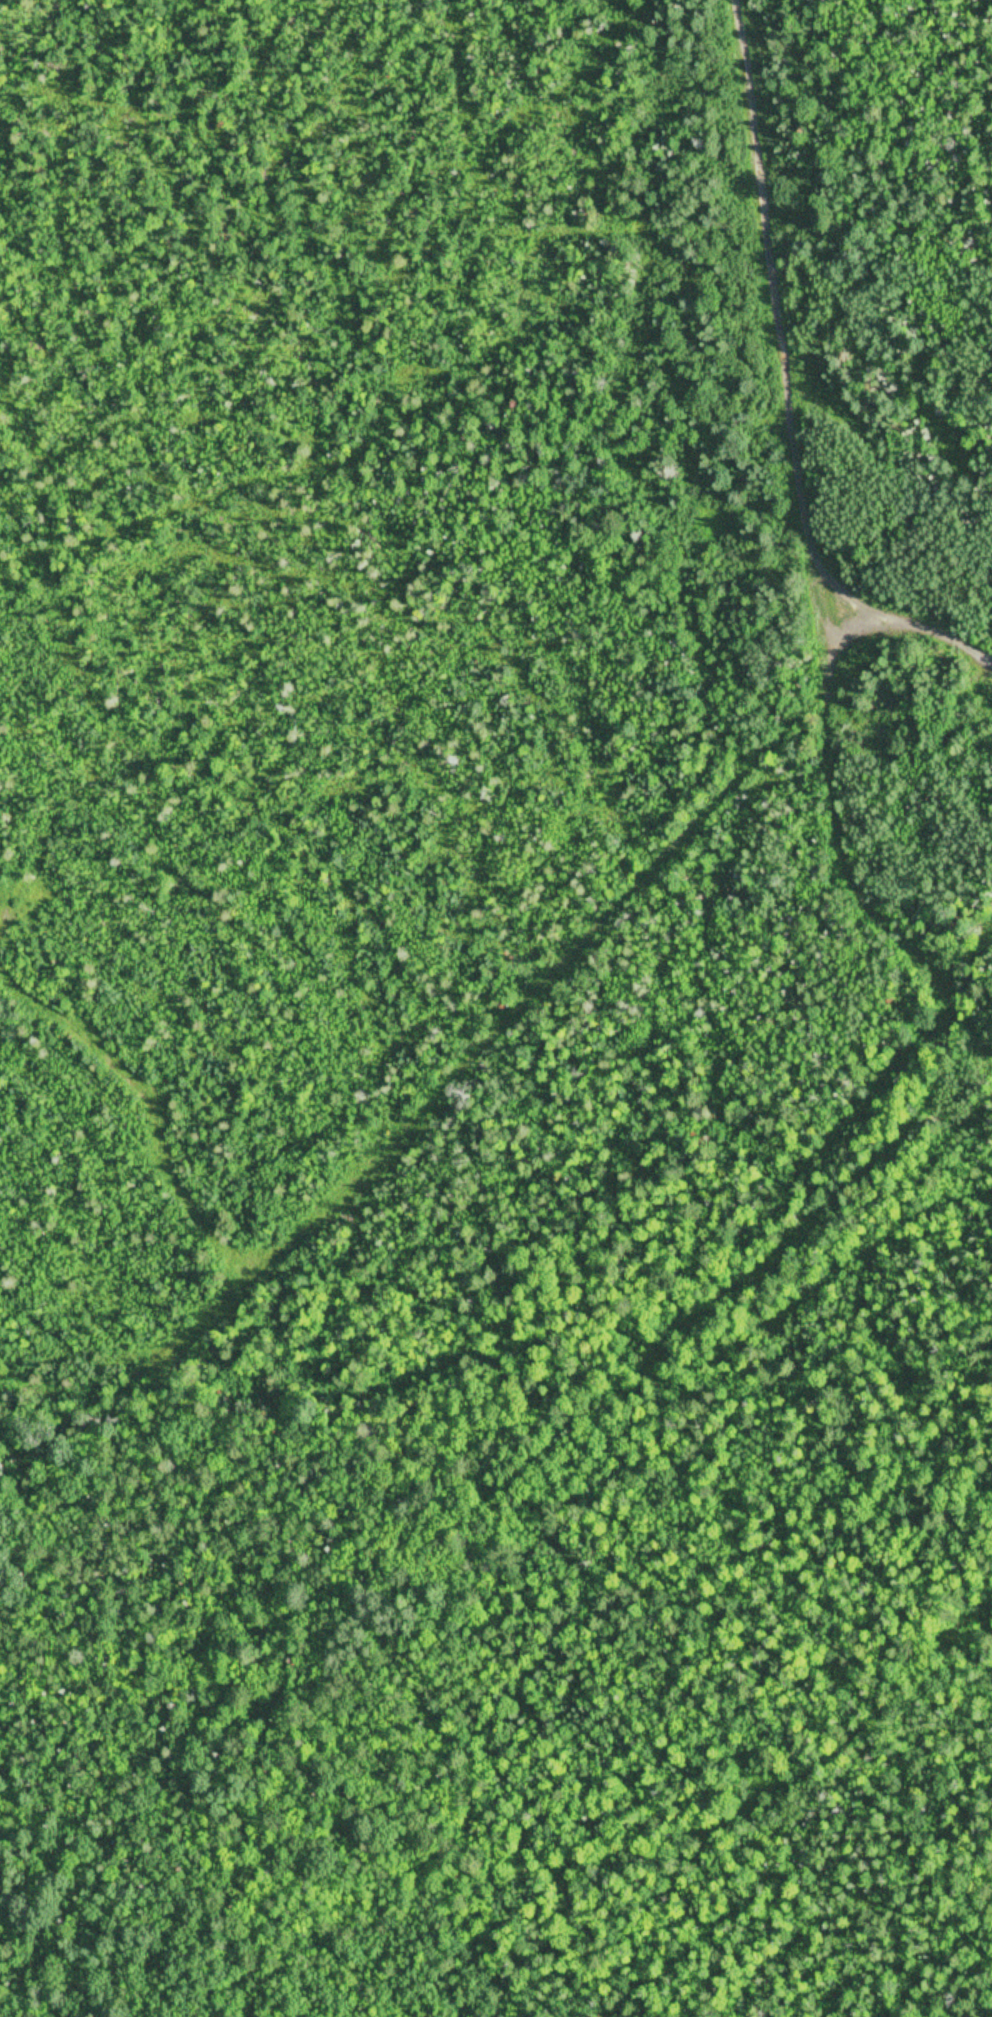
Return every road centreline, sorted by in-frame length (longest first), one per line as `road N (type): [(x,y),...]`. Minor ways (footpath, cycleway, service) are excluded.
road 1 (track): [(991,995),(863,903),(825,772),(821,591),(742,0)]
road 2 (track): [(991,668),(821,591)]

